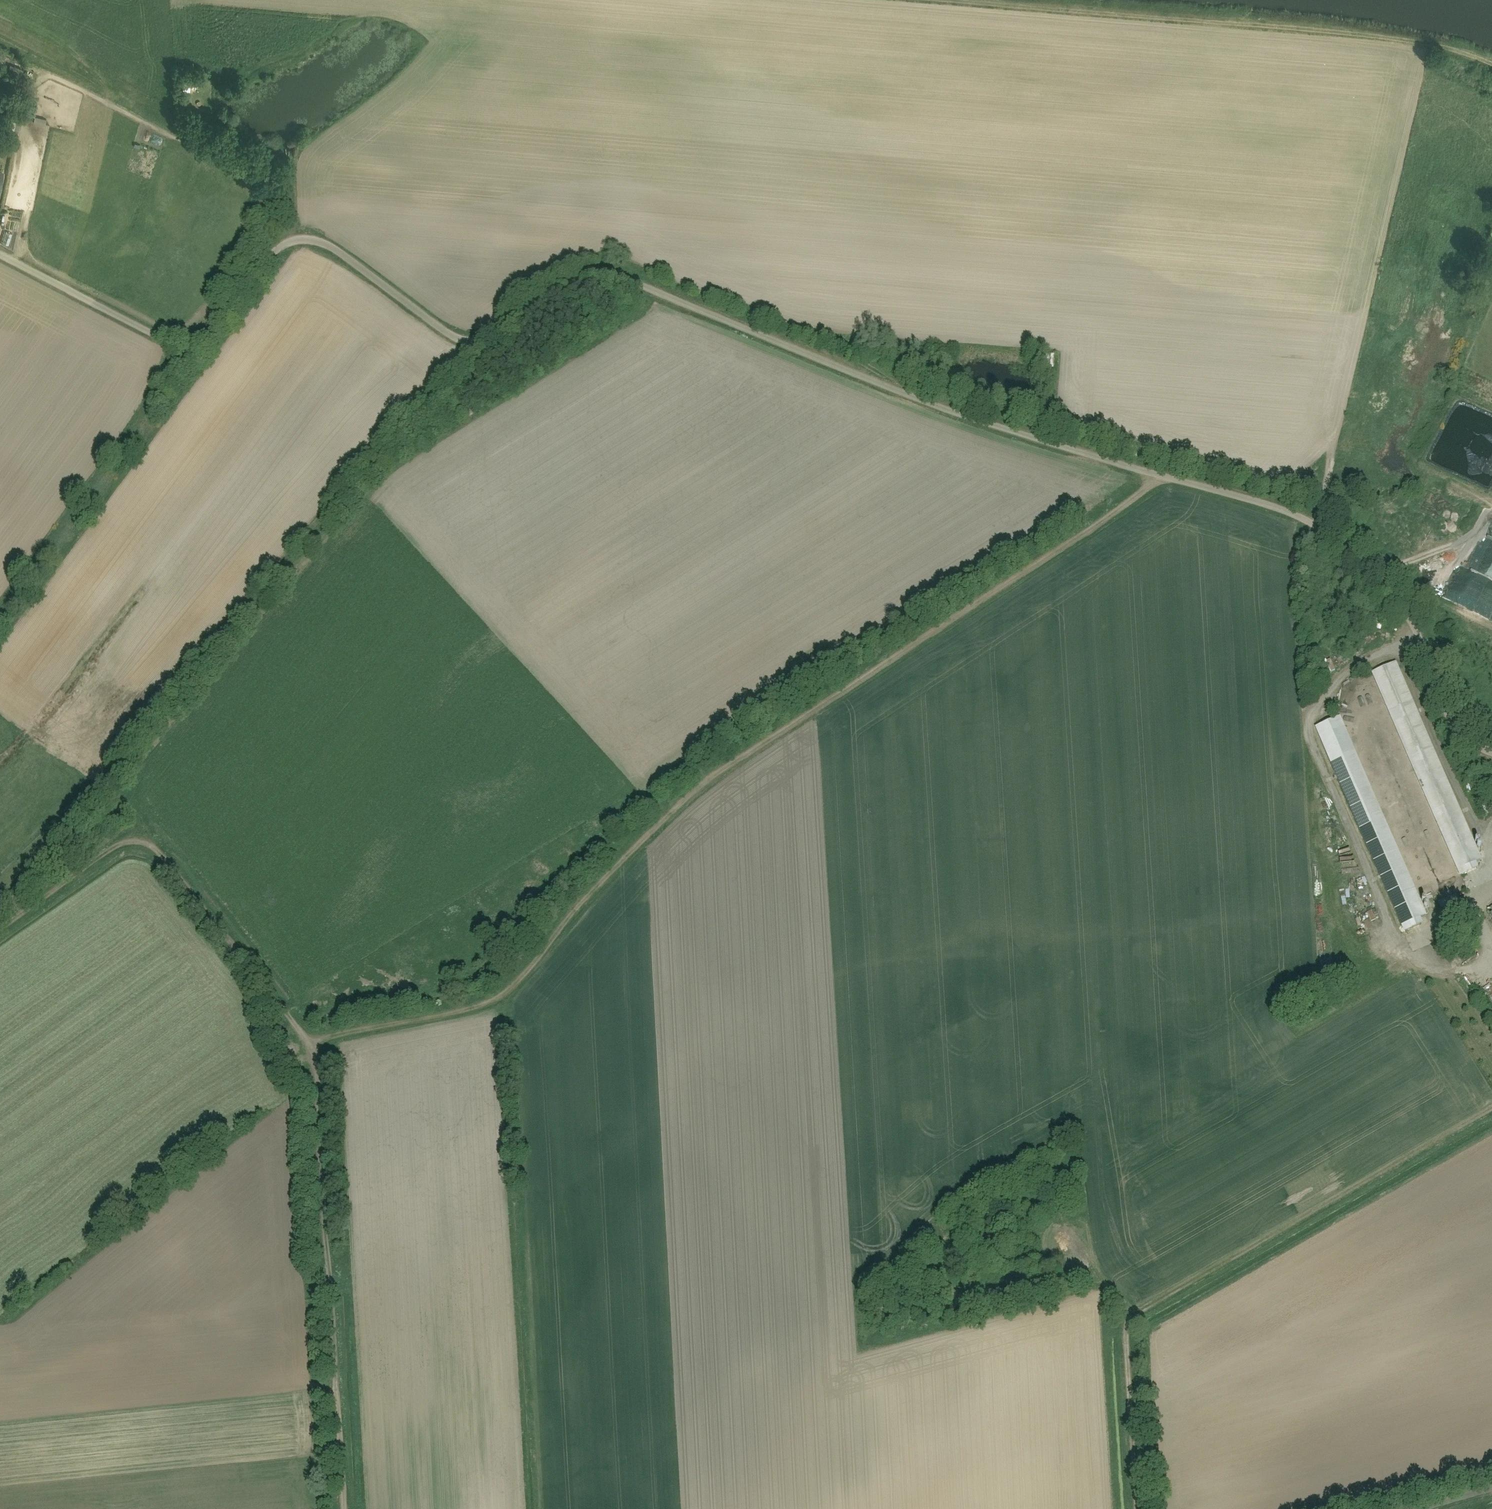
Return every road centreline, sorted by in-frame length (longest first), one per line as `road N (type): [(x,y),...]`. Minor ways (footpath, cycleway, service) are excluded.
road 1 (unclassified): [(1491,755),(1467,739),(1416,623),(1349,553),(1261,503),(1088,460),(921,402),(624,277),(574,286),(494,347),(452,338),(335,250),(287,244),(220,333),(195,342),(157,337),(0,256)]
road 2 (track): [(1162,478),(734,760),(658,823),(491,1006),(311,1047)]
road 3 (track): [(0,922),(102,843),(137,834),(296,1015),(318,1079),(338,1508)]

